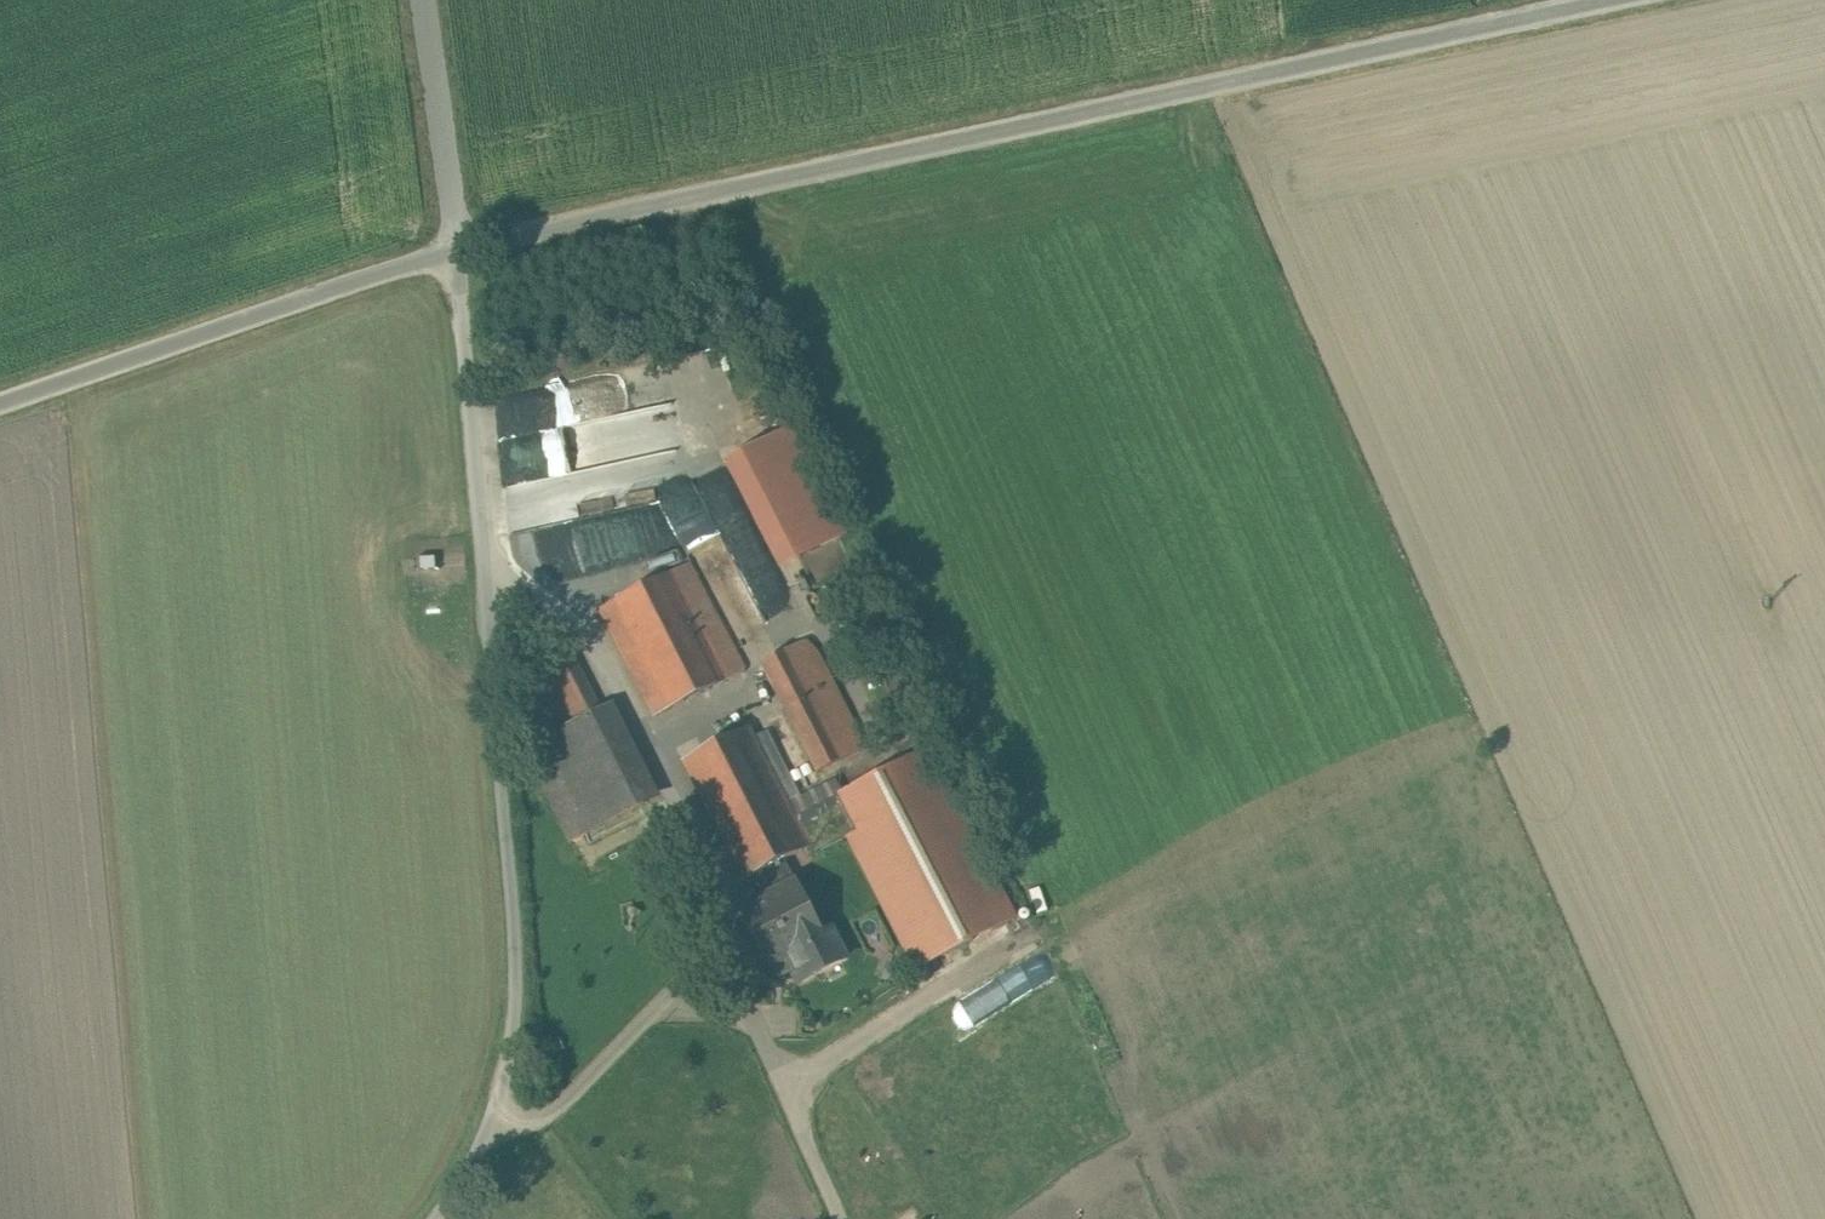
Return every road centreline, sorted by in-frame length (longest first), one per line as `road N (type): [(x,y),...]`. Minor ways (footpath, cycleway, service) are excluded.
road 1 (unclassified): [(1611,0),(456,244)]
road 2 (unclassified): [(456,244),(507,837),(514,1029),(491,1121),(437,1218)]
road 3 (unclassified): [(456,244),(0,402)]
road 4 (track): [(713,951),(788,1092),(840,1218)]
road 5 (residential): [(421,0),(456,244)]

